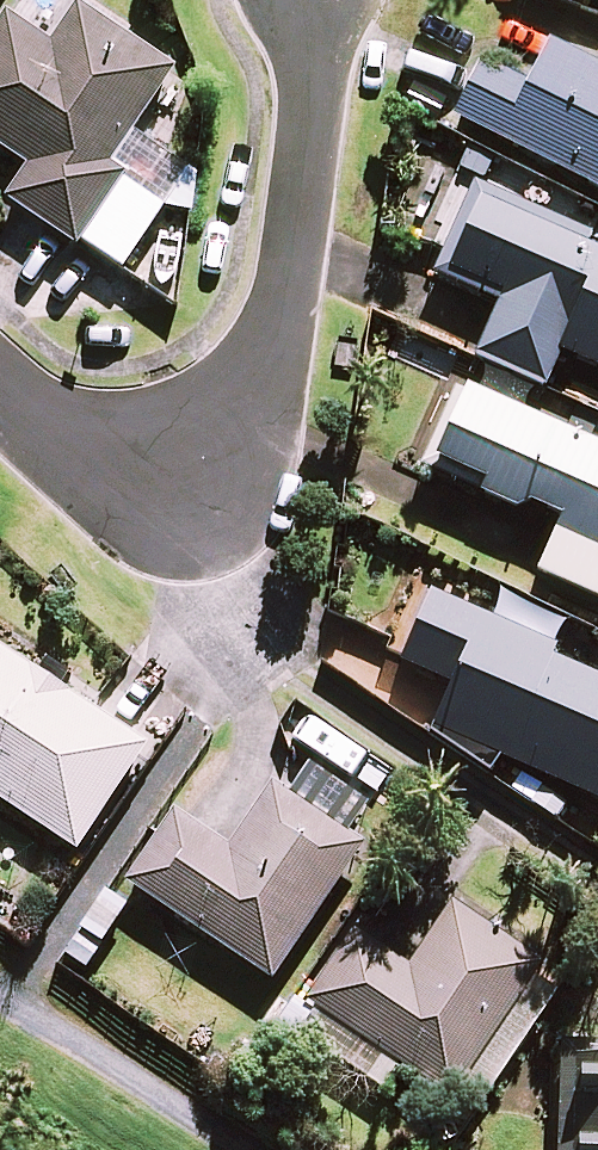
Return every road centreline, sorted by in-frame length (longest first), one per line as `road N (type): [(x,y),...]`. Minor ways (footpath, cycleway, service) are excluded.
road 1 (residential): [(322,0),(292,335),(260,443),(208,481),(129,475),(30,417),(0,390)]

